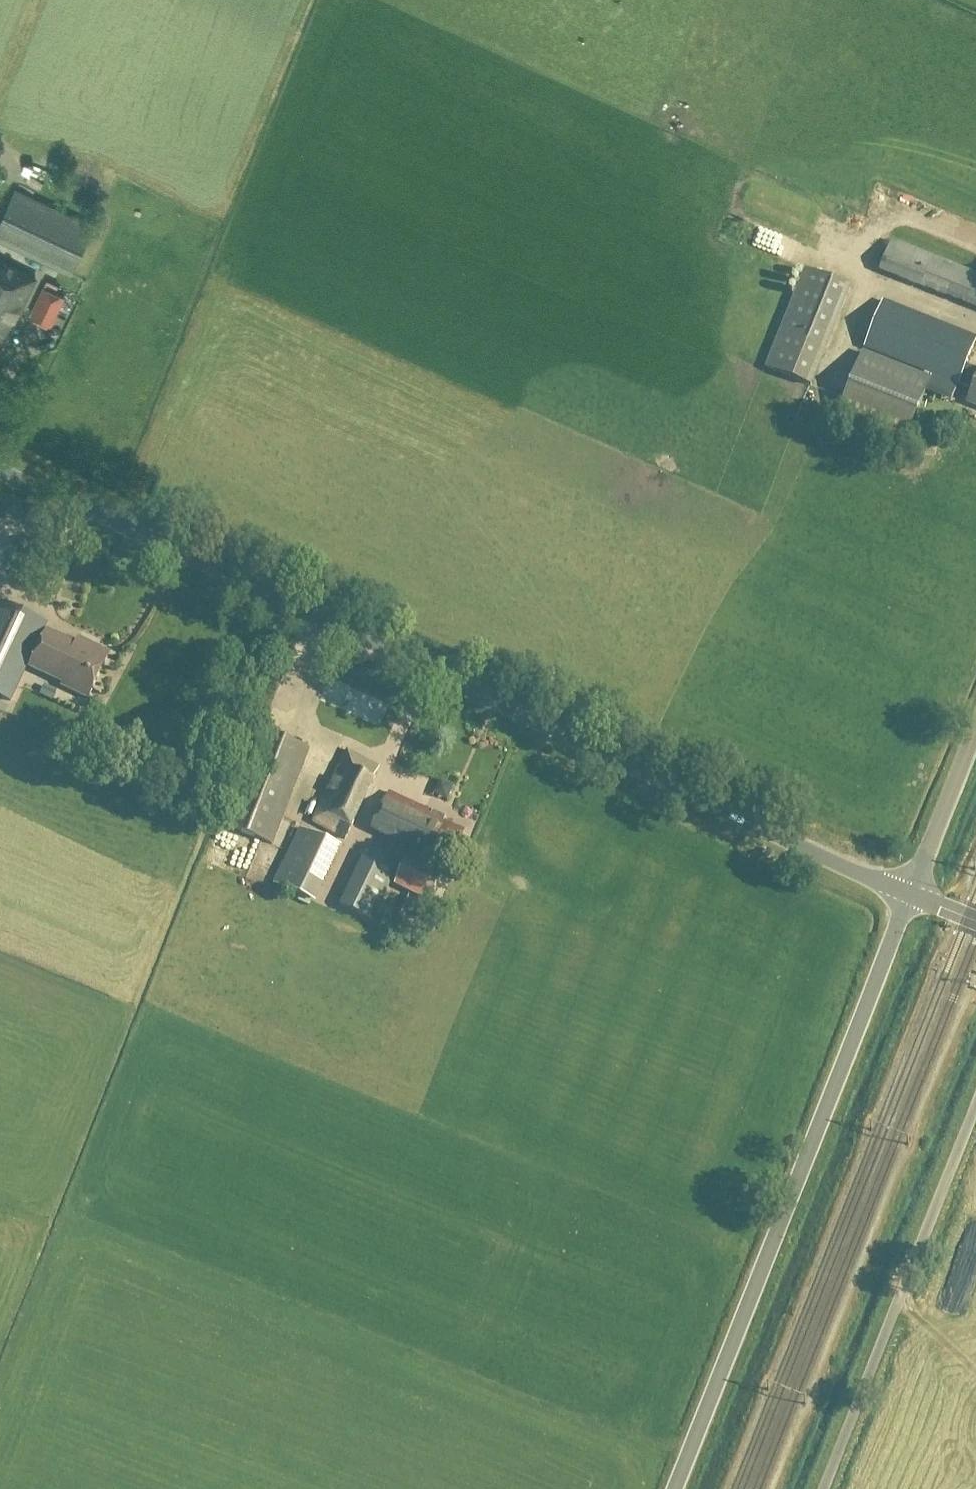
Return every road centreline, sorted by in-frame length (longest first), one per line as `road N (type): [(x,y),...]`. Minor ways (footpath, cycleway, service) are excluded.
road 1 (unclassified): [(908,895),(0,468)]
road 2 (unclassified): [(673,1488),(908,895)]
road 3 (unclassified): [(823,1488),(975,1103)]
road 4 (unclassified): [(908,895),(975,726)]

